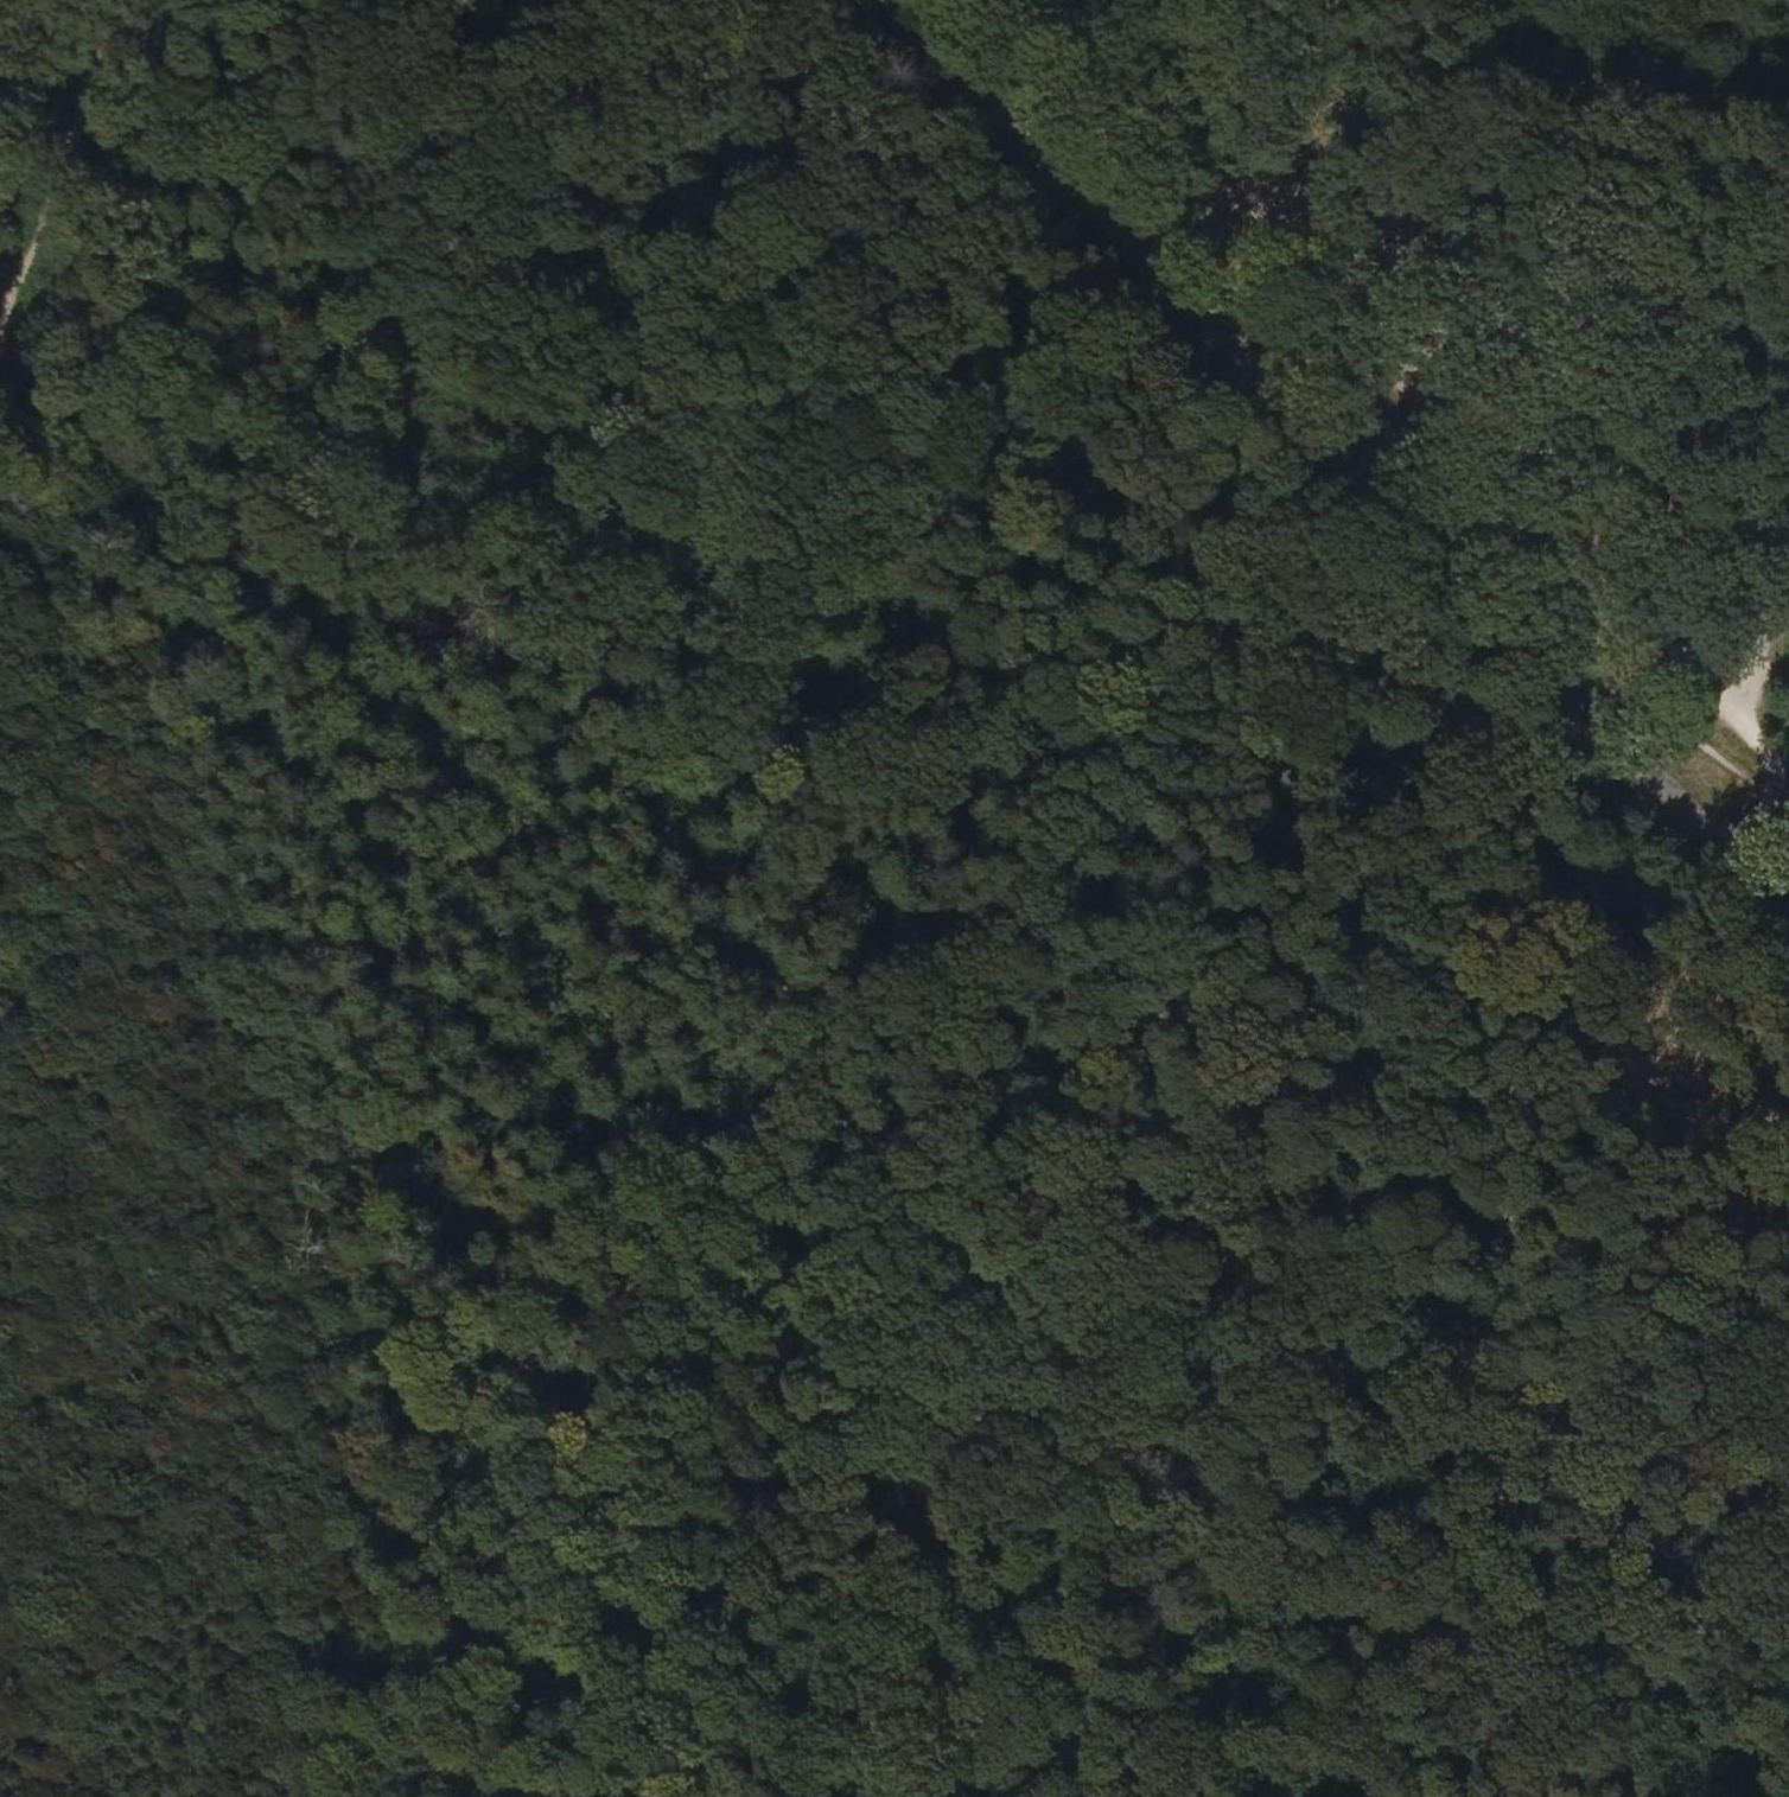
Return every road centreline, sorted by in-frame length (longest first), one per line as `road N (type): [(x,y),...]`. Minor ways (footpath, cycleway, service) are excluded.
road 1 (unclassified): [(907,0),(1788,900)]
road 2 (track): [(139,0),(0,394)]

